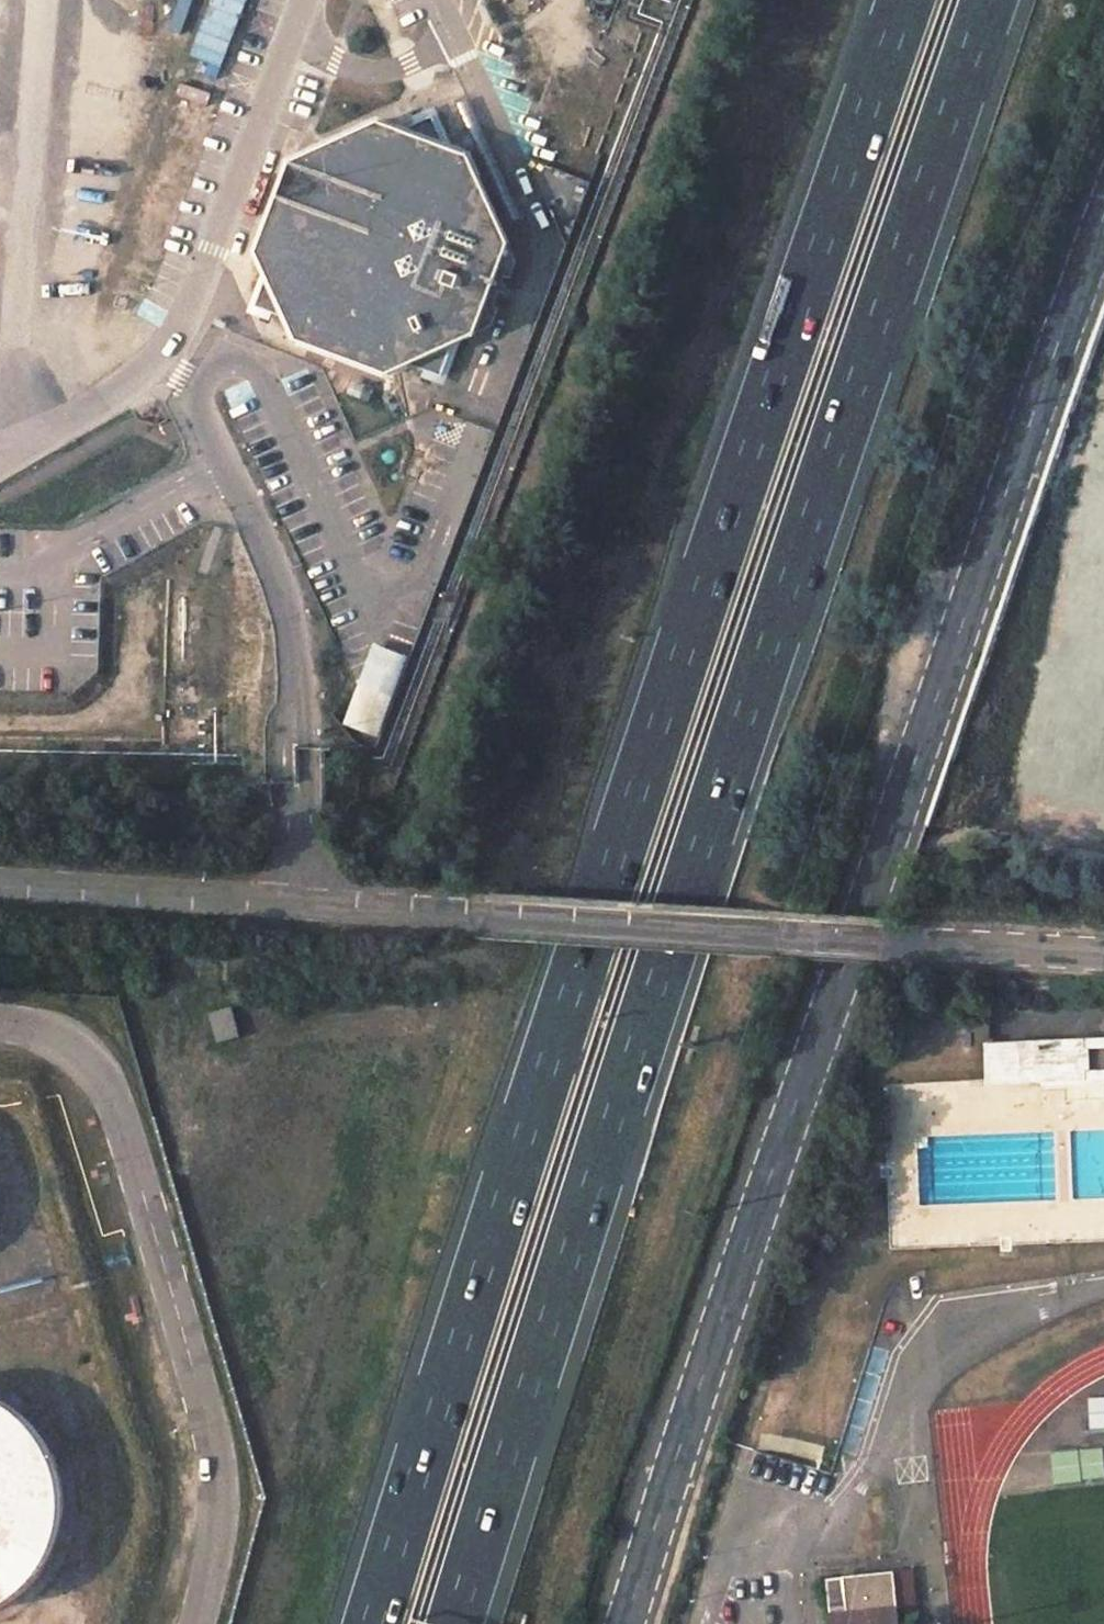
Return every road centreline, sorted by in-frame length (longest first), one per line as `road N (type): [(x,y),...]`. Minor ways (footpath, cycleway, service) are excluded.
road 1 (motorway): [(905,0),(620,839),(372,1623)]
road 2 (motorway): [(456,1623),(701,851),(989,0)]
road 3 (secondary): [(1103,212),(702,1376),(627,1623)]
road 4 (unclassified): [(1103,952),(306,900)]
road 5 (unclassified): [(0,1030),(48,1038),(90,1062),(125,1157),(214,1447),(217,1507),(195,1623)]
road 6 (unclassified): [(152,363),(197,414),(276,584),(306,689),(306,900)]
road 7 (unclassified): [(309,0),(184,323),(152,363)]
road 8 (unclassified): [(306,900),(0,879)]
road 9 (track): [(0,723),(114,725),(140,705),(140,626)]
road 10 (unclassified): [(152,363),(95,409),(0,462)]

